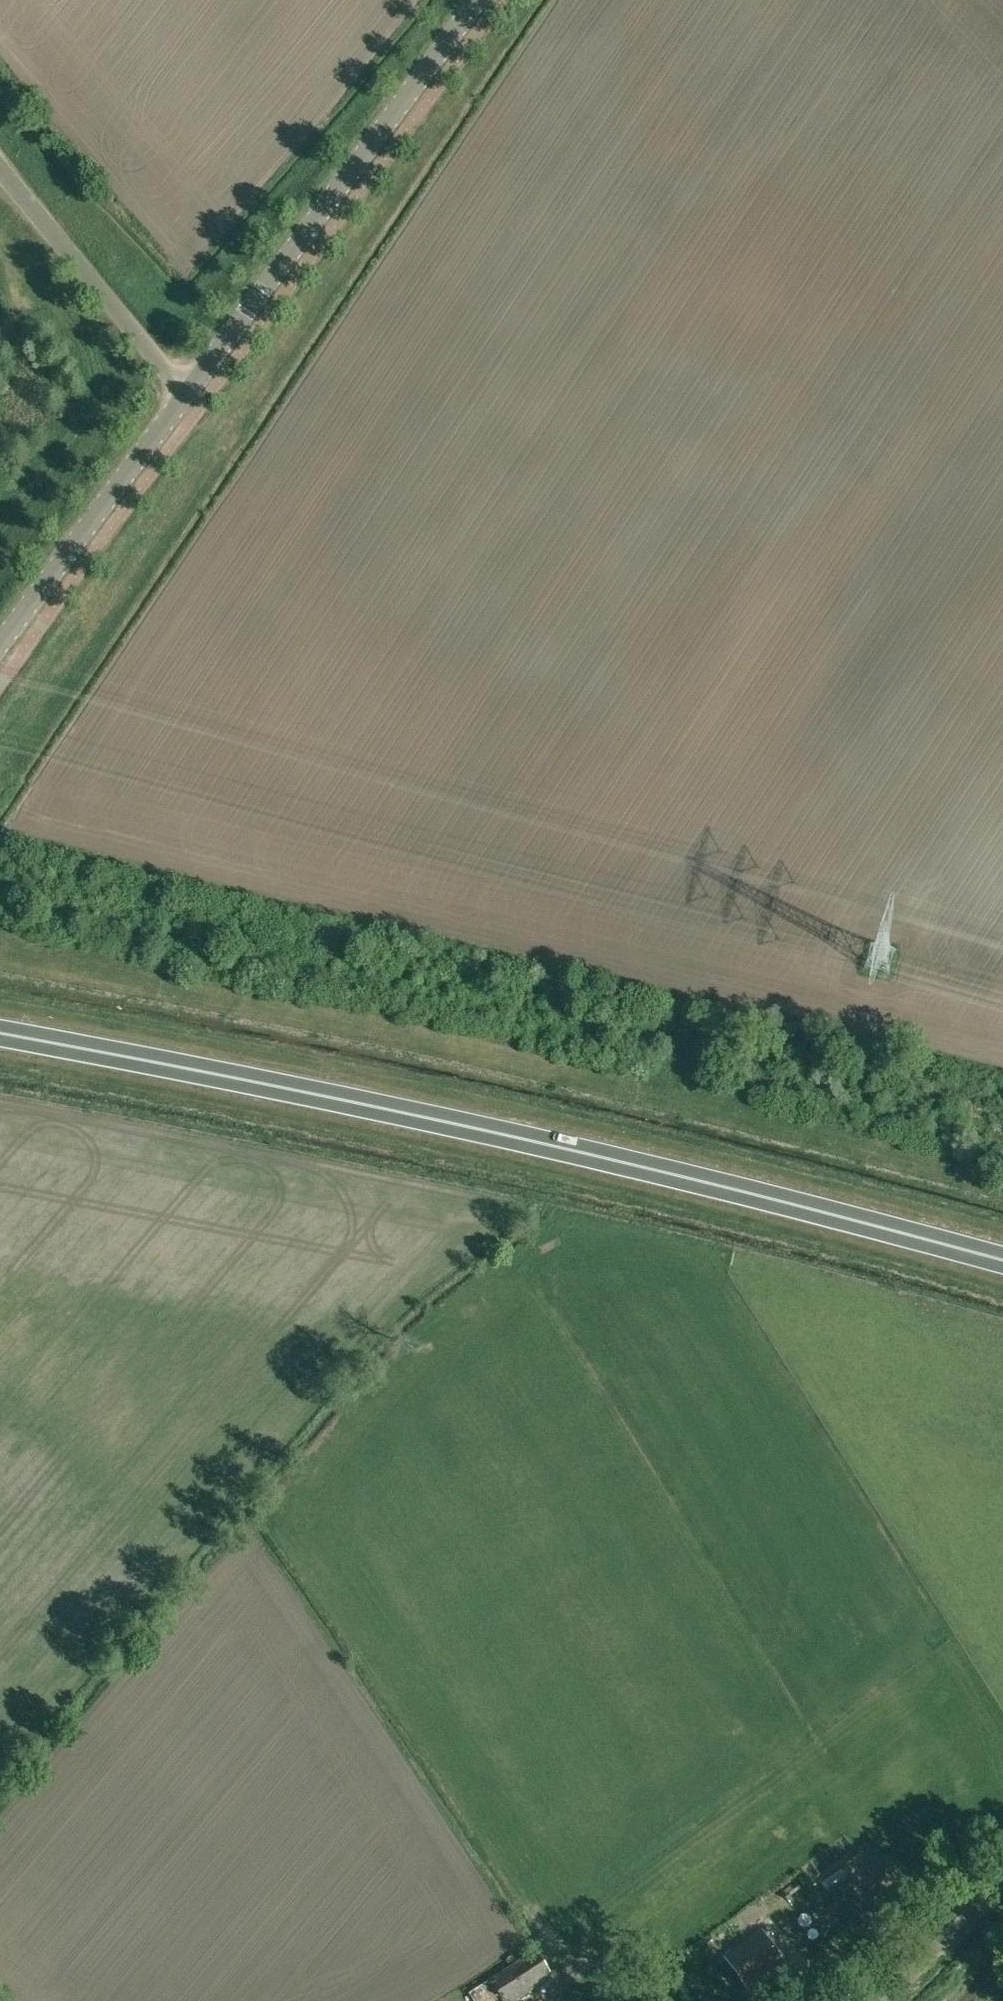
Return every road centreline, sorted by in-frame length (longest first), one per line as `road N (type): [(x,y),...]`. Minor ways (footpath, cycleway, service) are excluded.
road 1 (trunk): [(0,1033),(633,1168),(1002,1265)]
road 2 (unclassified): [(185,393),(477,0)]
road 3 (unclassified): [(0,643),(185,393)]
road 4 (unclassified): [(185,393),(0,167)]
road 5 (unclassified): [(885,2000),(1002,1884)]

